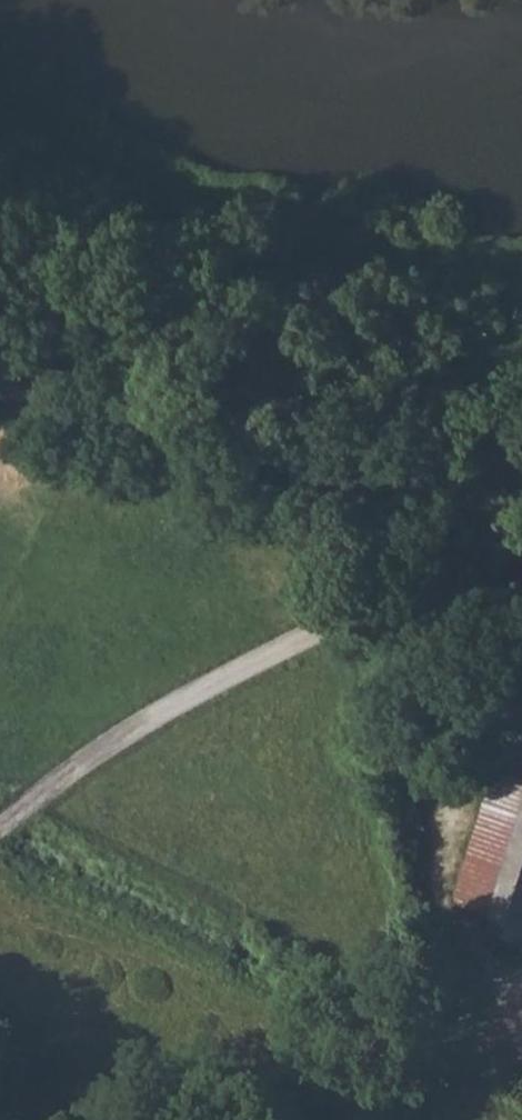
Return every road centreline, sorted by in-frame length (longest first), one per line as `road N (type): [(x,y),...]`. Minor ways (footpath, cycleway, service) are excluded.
road 1 (unclassified): [(521,550),(351,615),(208,687),(76,767),(0,826)]

